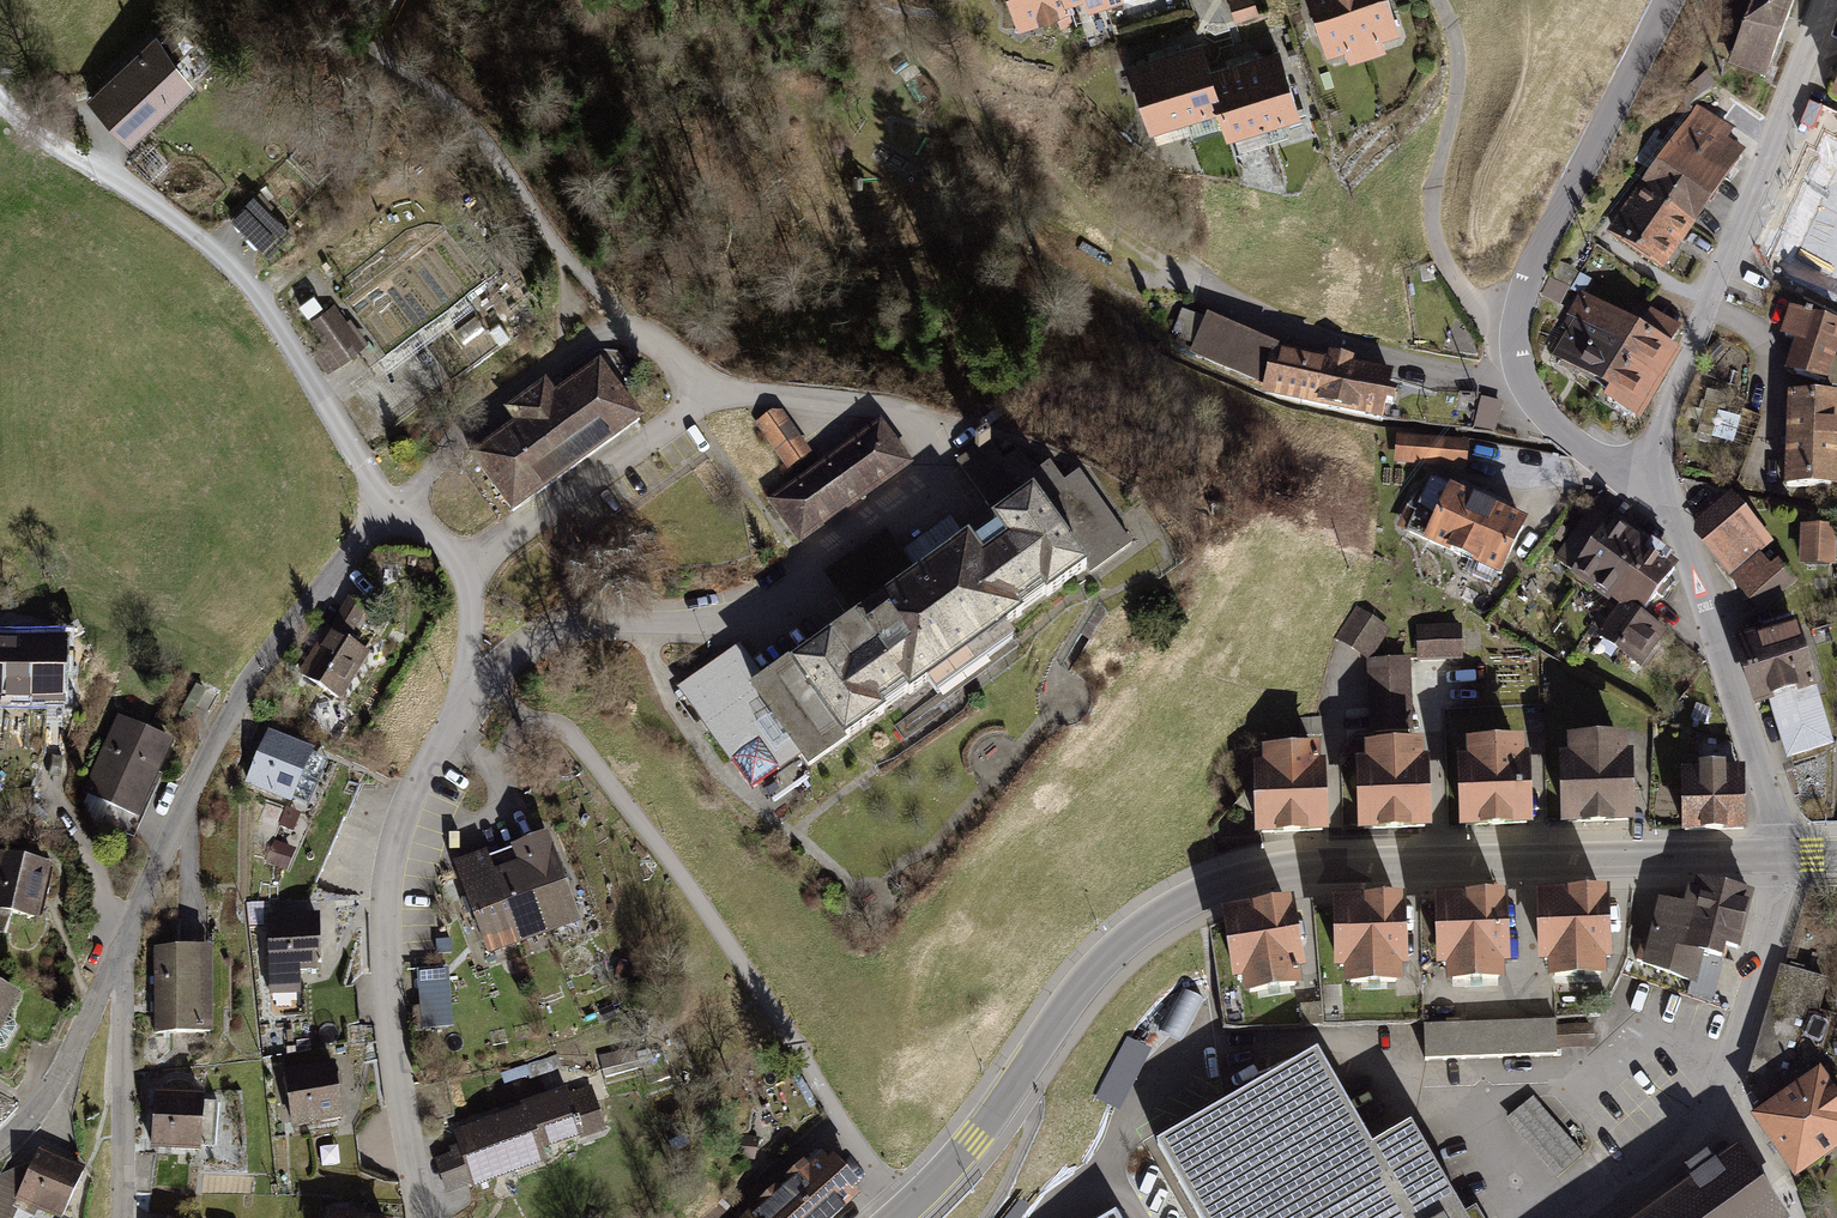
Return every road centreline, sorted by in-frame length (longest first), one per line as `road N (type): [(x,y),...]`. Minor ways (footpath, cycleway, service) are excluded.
road 1 (tertiary): [(903,1213),(987,1122),(1070,998),(1132,939),(1189,899),(1252,874),(1344,864),(1780,855)]
road 2 (unclassified): [(903,1213),(857,1153),(763,993),(579,742),(560,728),(533,726),(496,766),(449,730)]
road 3 (residential): [(1638,493),(1520,393),(1511,348),(1520,303),(1667,0)]
road 4 (residential): [(0,98),(18,119),(200,240),(251,290),(365,467),(384,510)]
road 5 (residential): [(462,688),(489,678),(545,631),(589,619),(713,623),(750,612),(797,588),(943,483)]
road 6 (residential): [(1638,493),(1829,0)]
road 7 (residential): [(124,952),(173,820),(243,686),(384,510)]
road 8 (residential): [(449,730),(399,816),(380,911),(380,984),(418,1217)]
road 9 (residential): [(1584,1217),(1718,1121),(1769,933),(1780,855)]
road 10 (track): [(627,324),(463,113),(381,51),(378,37),(396,0)]
road 11 (track): [(1438,0),(1452,28),(1457,75),(1431,196),(1435,235),(1520,393)]
road 12 (residential): [(1780,855),(1700,597),(1665,519),(1638,493)]
road 13 (residential): [(119,1217),(124,952)]
road 14 (residential): [(0,1151),(38,1111),(124,952)]
road 15 (residential): [(384,510),(434,541),(464,581),(471,610),(462,688)]

